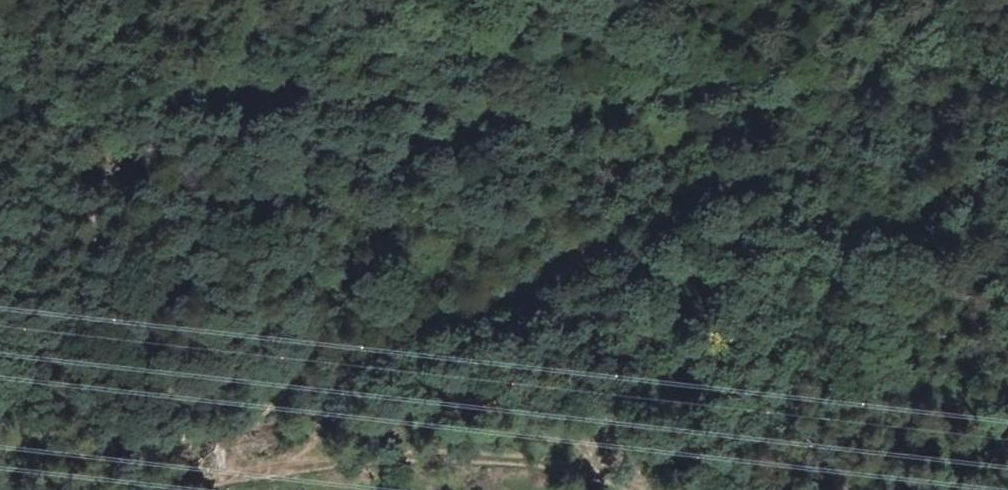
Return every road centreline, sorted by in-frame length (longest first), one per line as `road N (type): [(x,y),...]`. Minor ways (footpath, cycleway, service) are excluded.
road 1 (track): [(279,470),(384,353),(661,214),(713,174),(701,146),(595,115),(433,111),(204,82),(0,131)]
road 2 (track): [(198,489),(302,466),(401,456),(509,457),(597,471),(636,489)]

